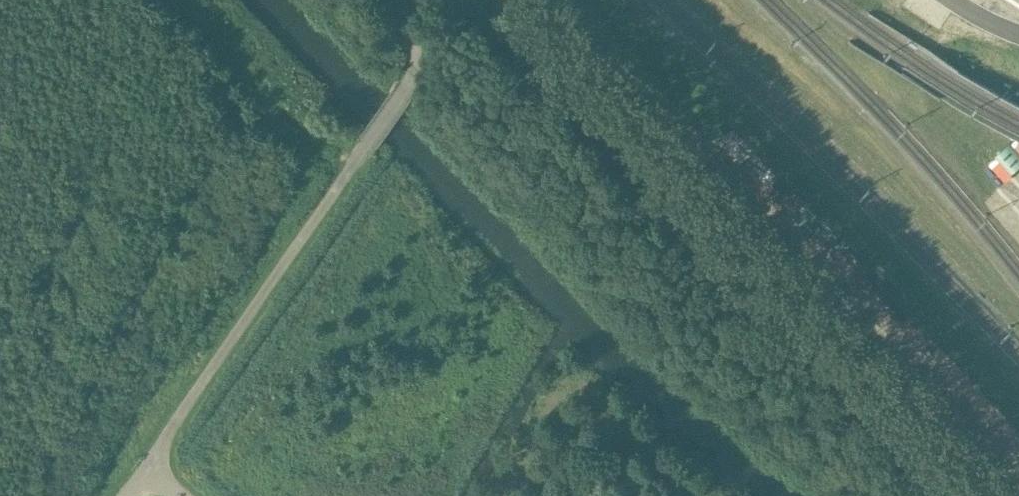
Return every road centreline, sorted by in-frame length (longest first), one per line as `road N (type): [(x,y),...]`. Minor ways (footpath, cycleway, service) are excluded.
road 1 (unclassified): [(147,469),(412,78)]
road 2 (track): [(183,0),(346,175)]

